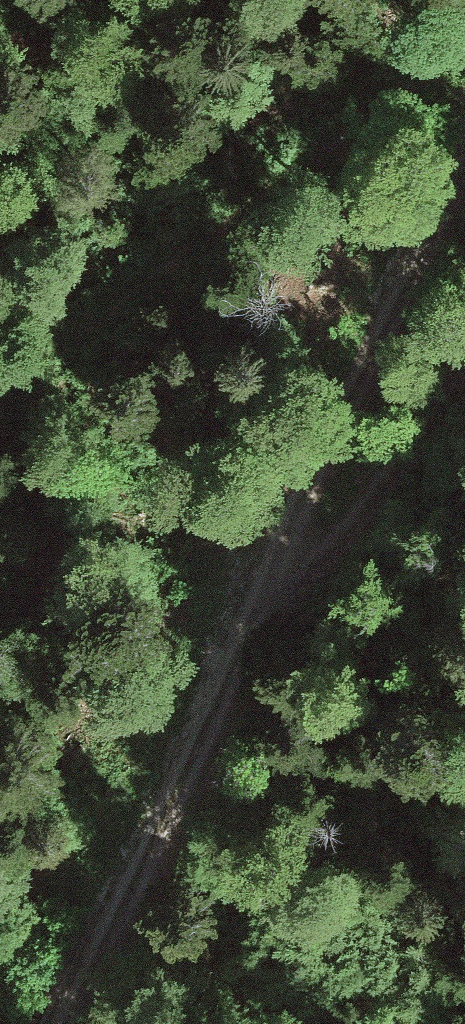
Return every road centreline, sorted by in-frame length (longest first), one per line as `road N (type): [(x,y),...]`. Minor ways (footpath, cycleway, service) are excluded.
road 1 (track): [(464,168),(251,581),(246,605),(374,489),(464,384)]
road 2 (track): [(0,396),(53,345),(464,60)]
road 3 (track): [(246,605),(52,1023)]

